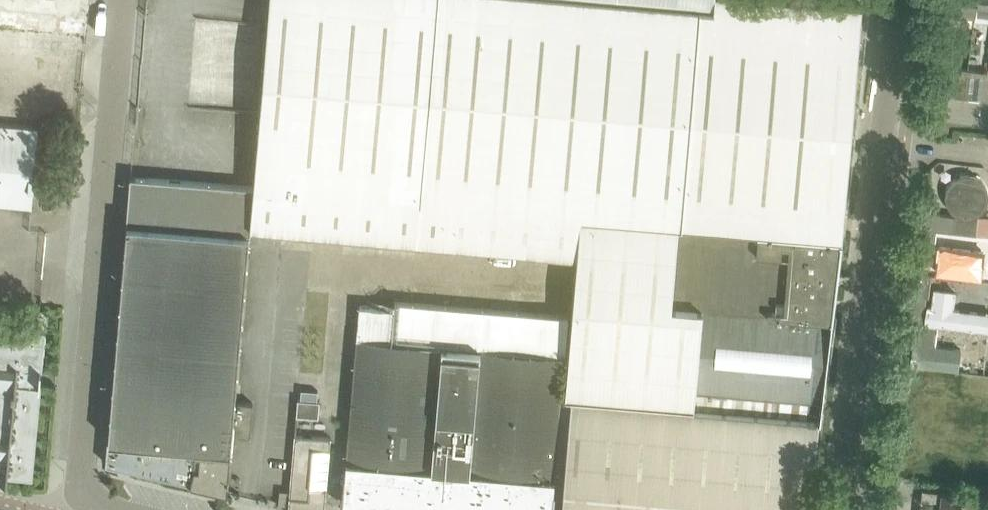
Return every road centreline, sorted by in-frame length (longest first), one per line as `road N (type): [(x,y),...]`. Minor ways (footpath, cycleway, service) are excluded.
road 1 (unclassified): [(101,509),(79,505),(120,0)]
road 2 (unclassified): [(842,509),(901,0)]

